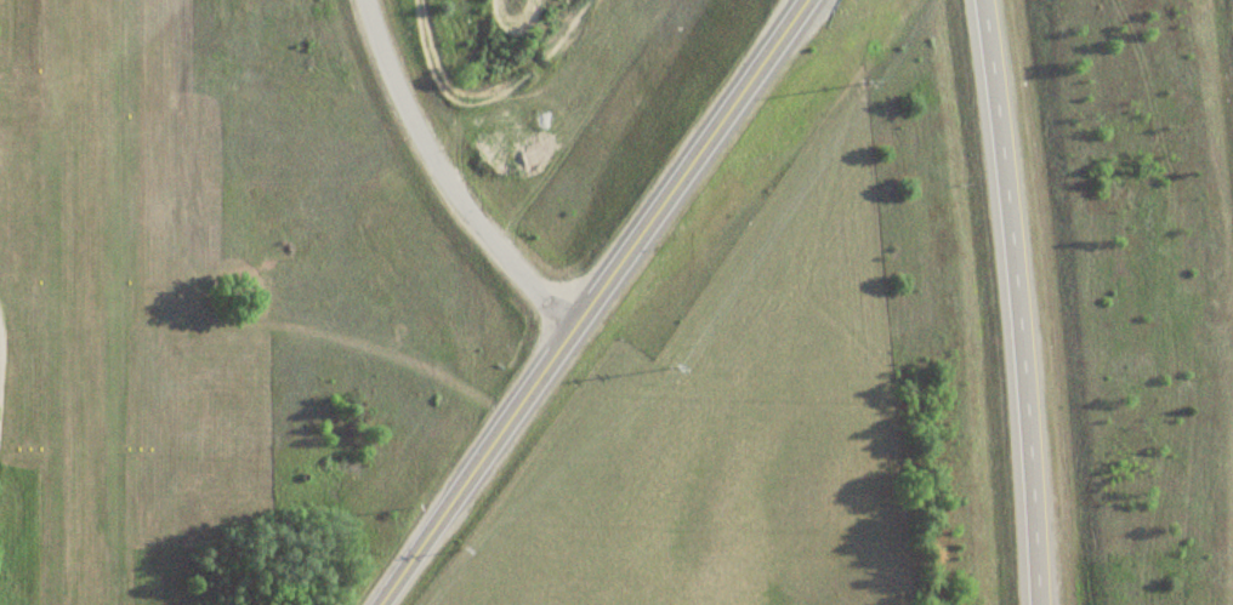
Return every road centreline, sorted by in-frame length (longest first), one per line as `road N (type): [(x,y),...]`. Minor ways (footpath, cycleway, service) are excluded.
road 1 (tertiary): [(381,604),(806,0)]
road 2 (motorway): [(975,0),(1049,604)]
road 3 (residential): [(573,329),(499,262),(419,155),(357,0)]

